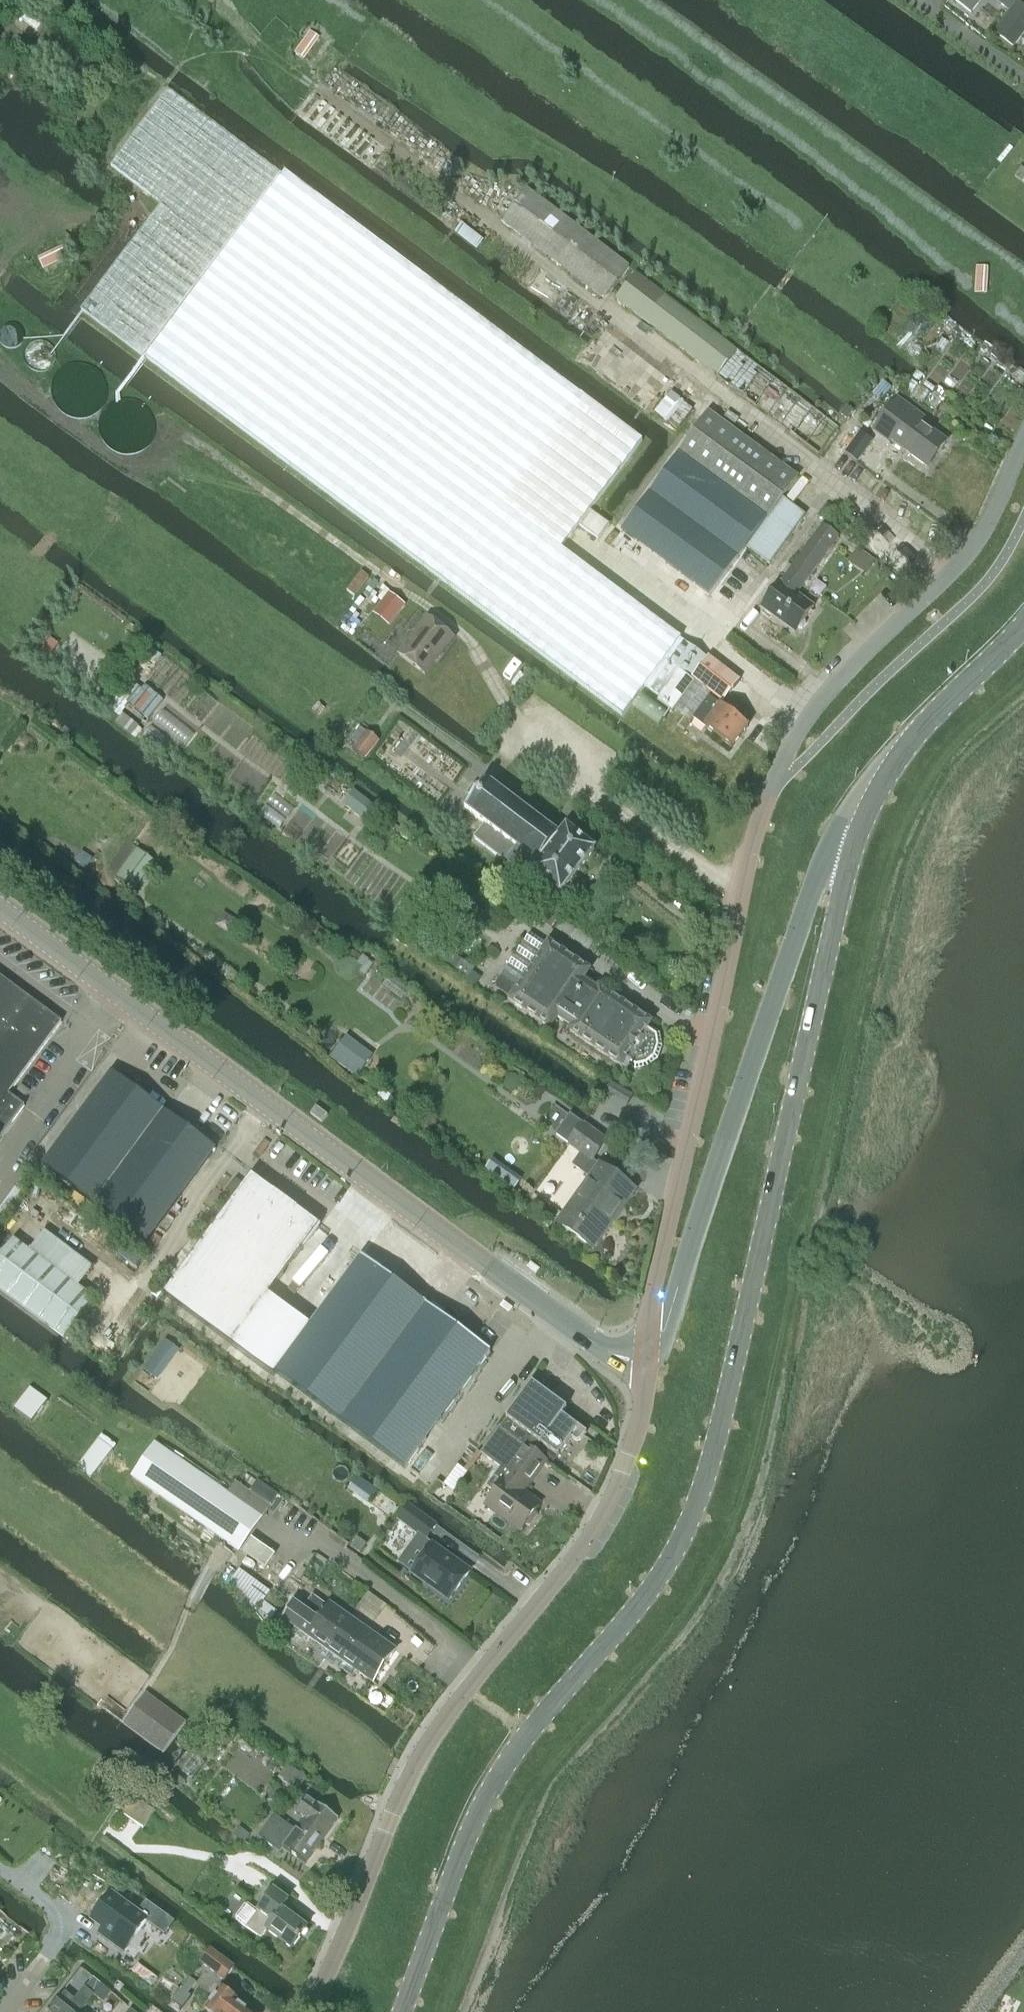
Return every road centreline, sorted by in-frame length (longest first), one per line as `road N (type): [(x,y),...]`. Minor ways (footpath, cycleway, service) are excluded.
road 1 (tertiary): [(397,2011),(463,1838),(501,1765),(676,1552),(712,1454),(852,848)]
road 2 (unclassified): [(645,1366),(650,1300),(750,852),(776,776),(816,706),(975,542),(1023,437)]
road 3 (tertiary): [(645,1366),(568,1325),(0,908)]
road 4 (residential): [(311,2011),(408,1775),(613,1496),(642,1412),(645,1366)]
road 5 (tertiary): [(645,1366),(664,1332),(820,870),(831,851),(852,848)]
road 6 (tertiary): [(852,848),(905,743),(1023,626)]

